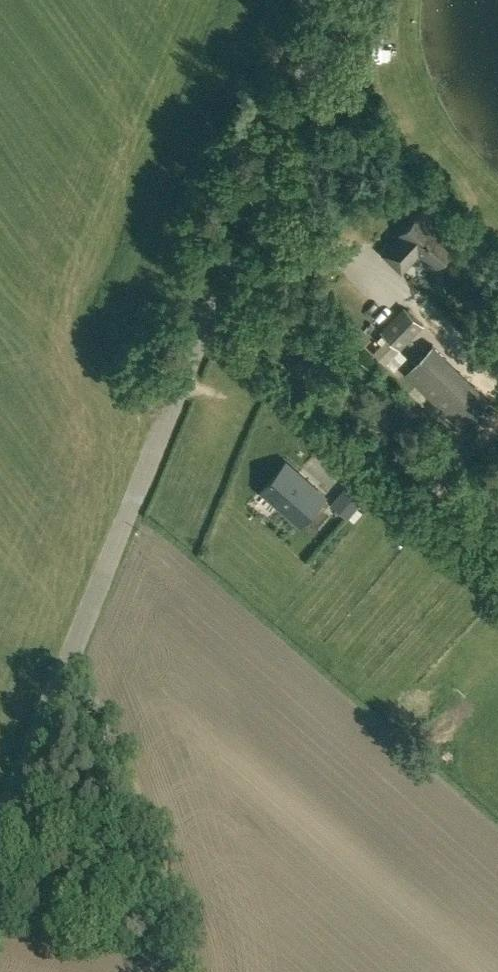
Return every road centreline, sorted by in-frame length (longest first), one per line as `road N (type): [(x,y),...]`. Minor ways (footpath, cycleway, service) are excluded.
road 1 (unclassified): [(0,825),(340,0)]
road 2 (track): [(497,436),(421,531),(497,597)]
road 3 (track): [(495,374),(497,230)]

